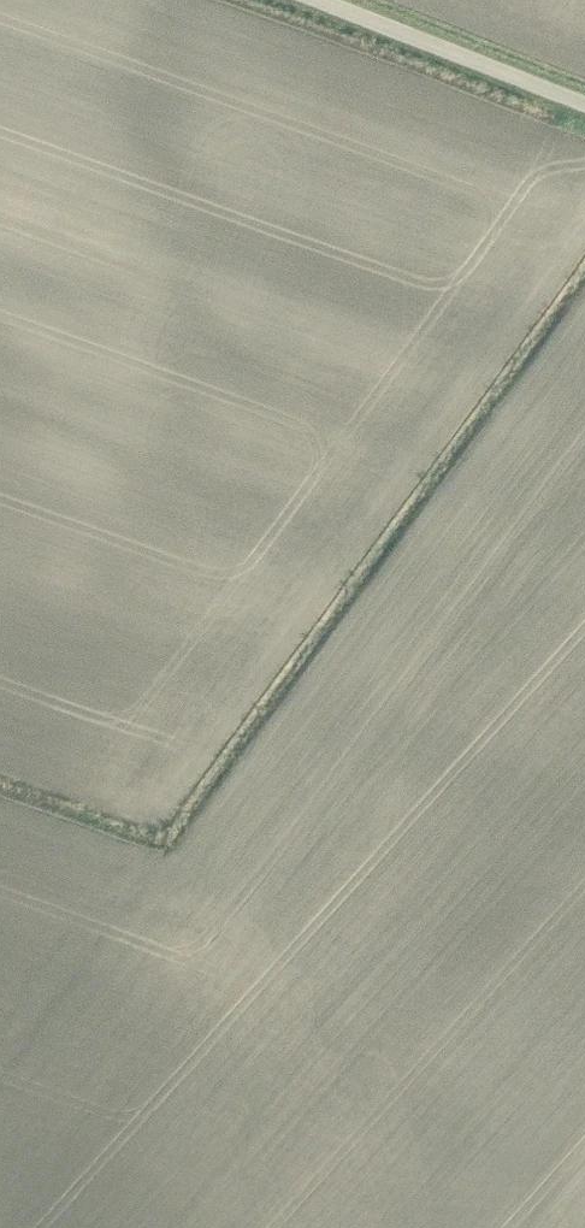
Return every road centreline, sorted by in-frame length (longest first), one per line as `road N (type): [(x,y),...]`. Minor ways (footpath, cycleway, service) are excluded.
road 1 (track): [(584,108),(313,0)]

